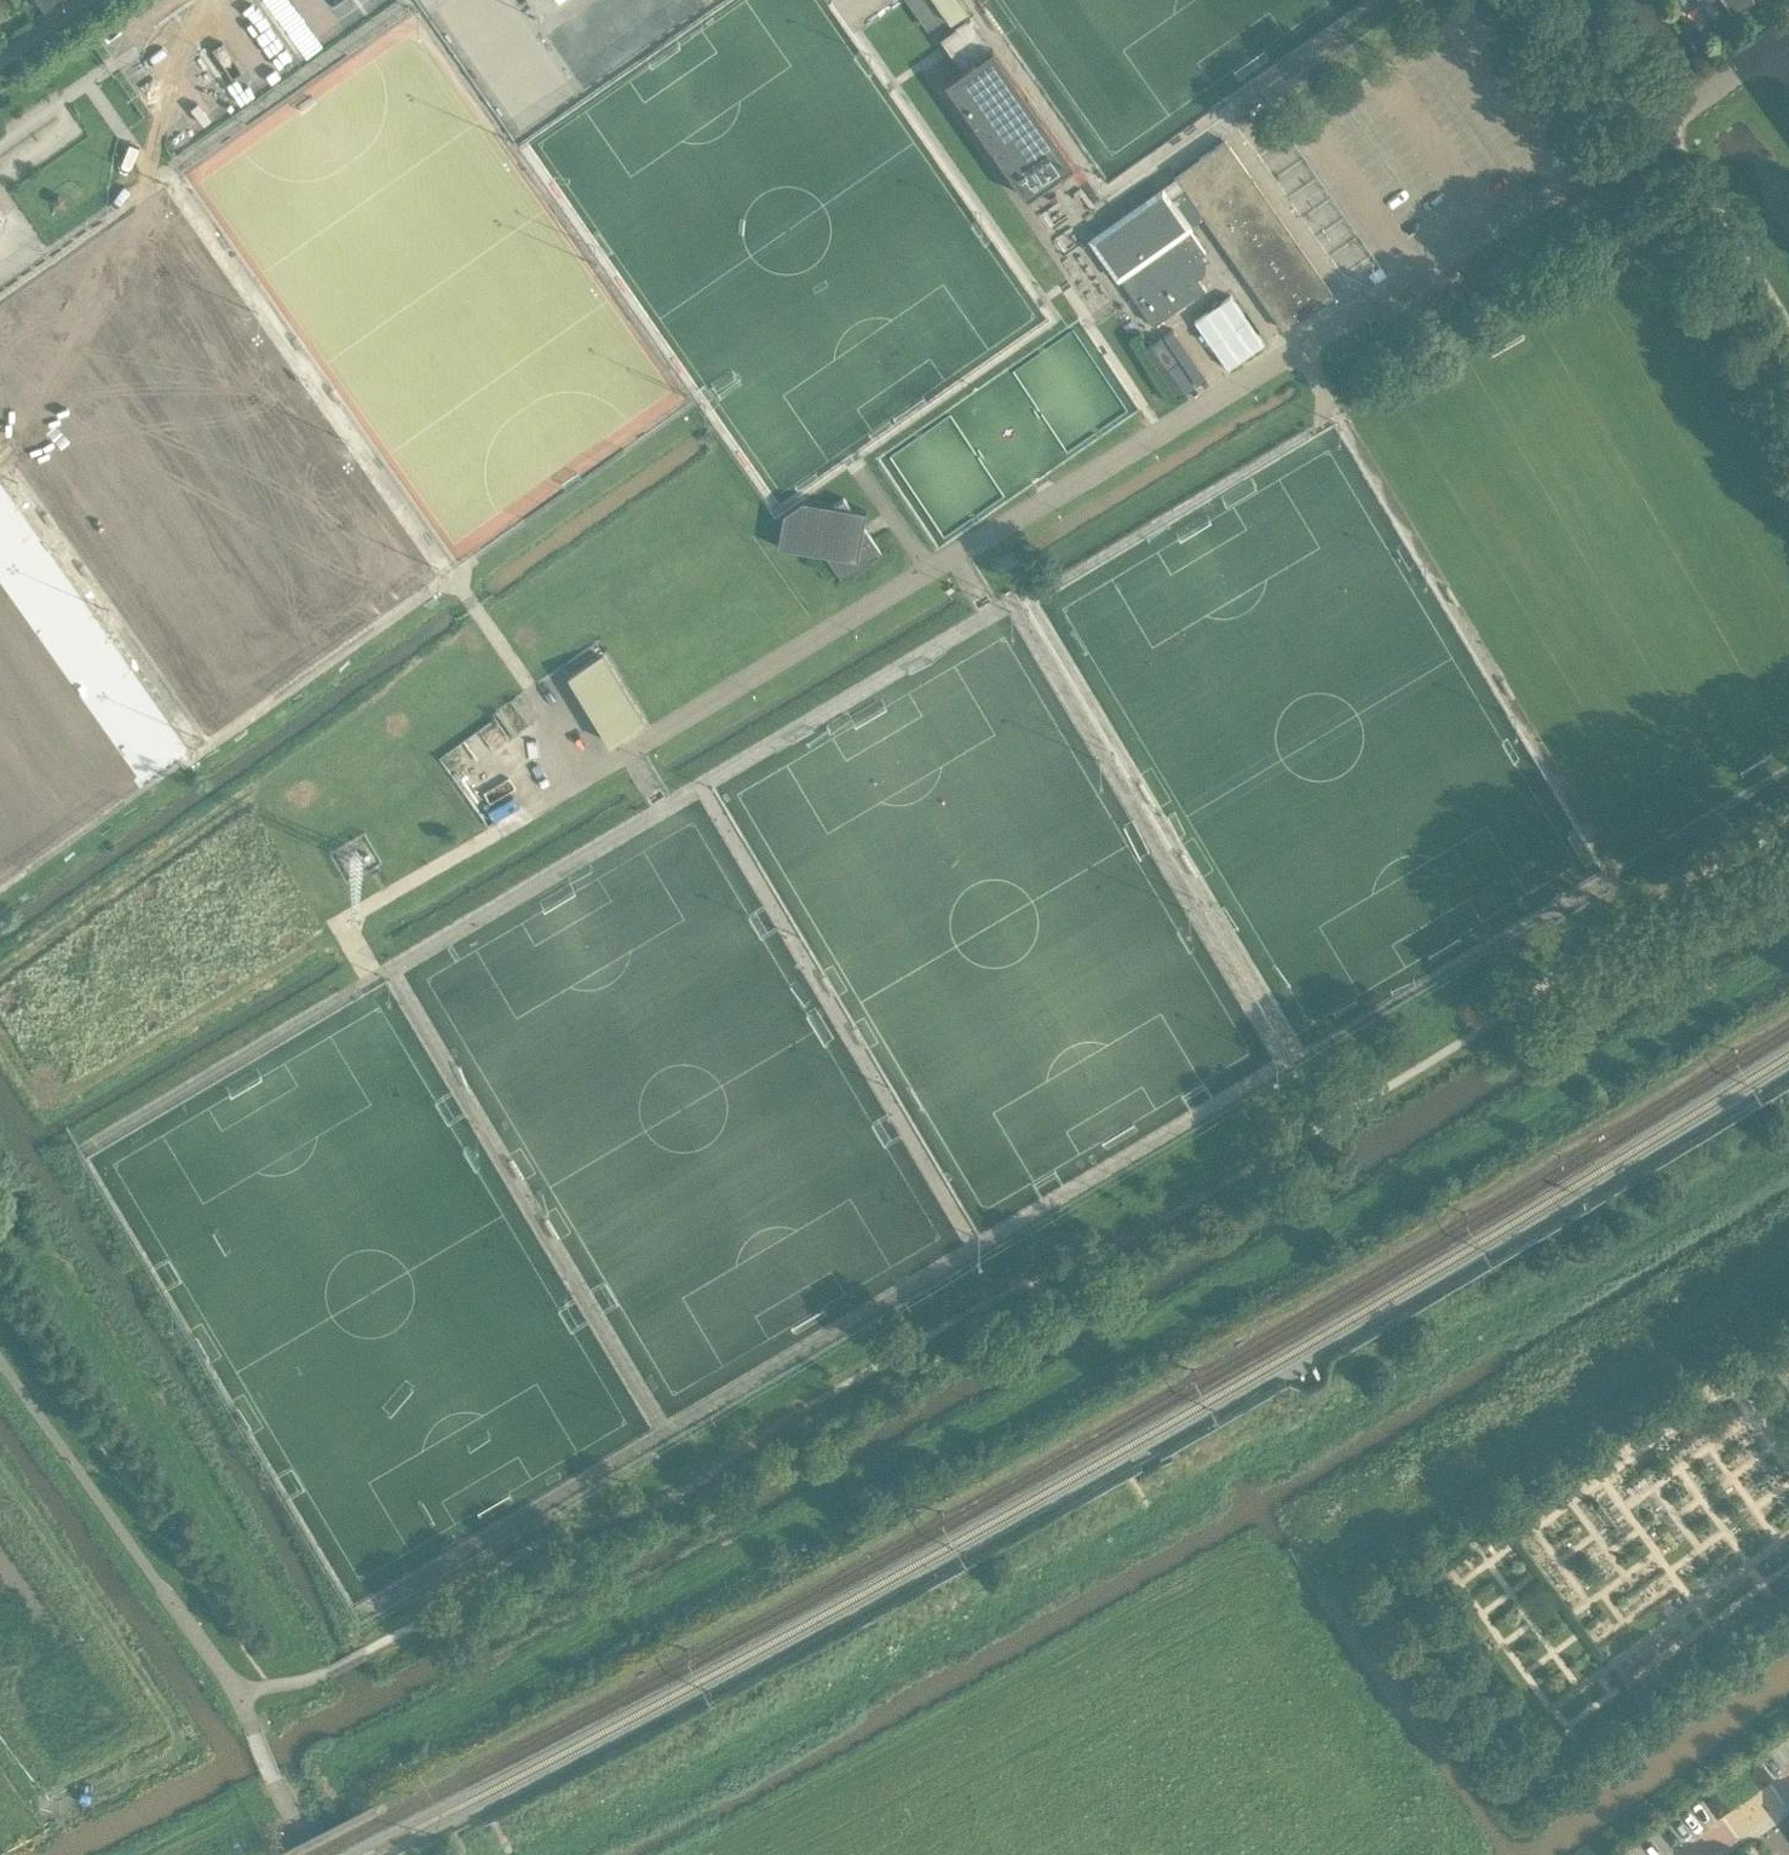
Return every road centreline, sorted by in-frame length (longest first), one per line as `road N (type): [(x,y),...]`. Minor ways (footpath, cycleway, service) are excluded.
road 1 (residential): [(1619,152),(1775,45)]

